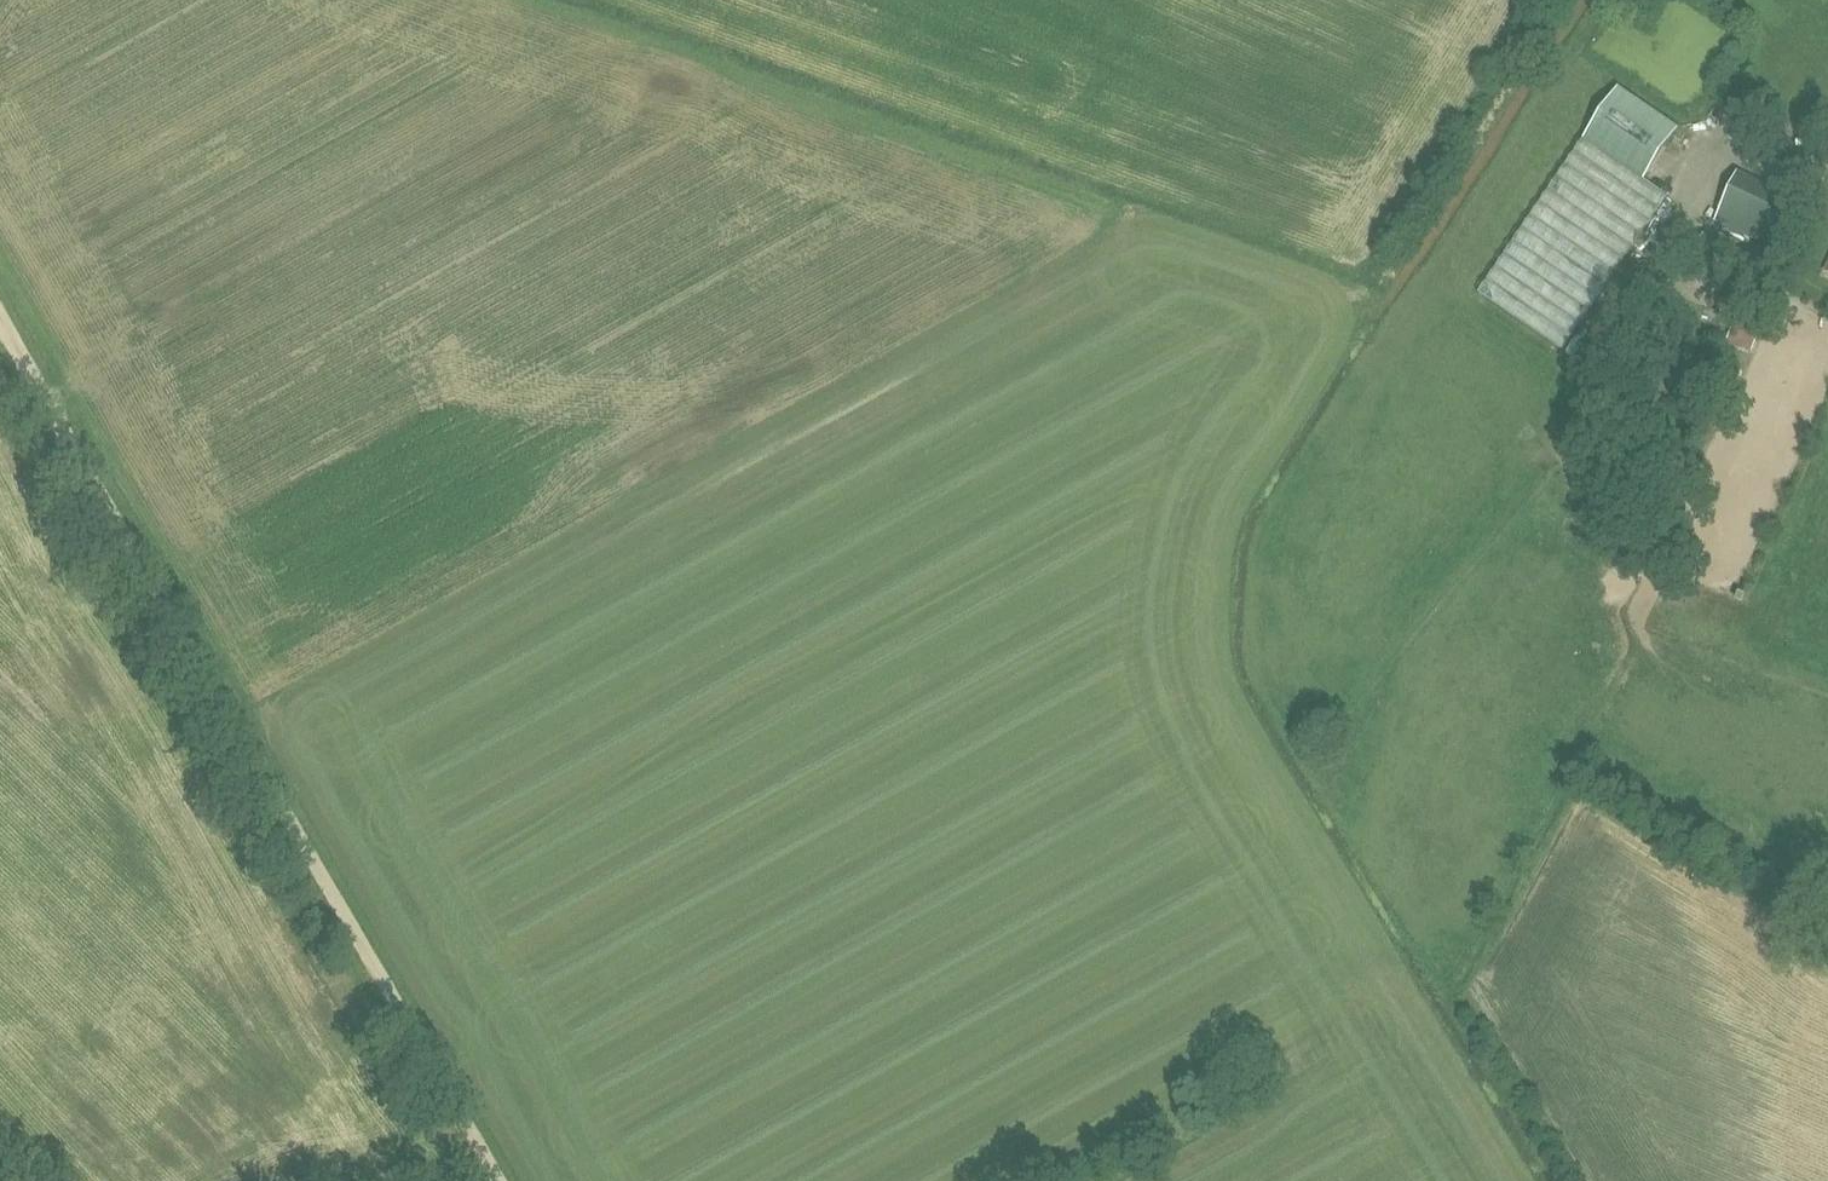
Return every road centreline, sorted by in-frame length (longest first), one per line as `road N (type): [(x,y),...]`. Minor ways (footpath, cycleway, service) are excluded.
road 1 (track): [(0,319),(506,1180)]

